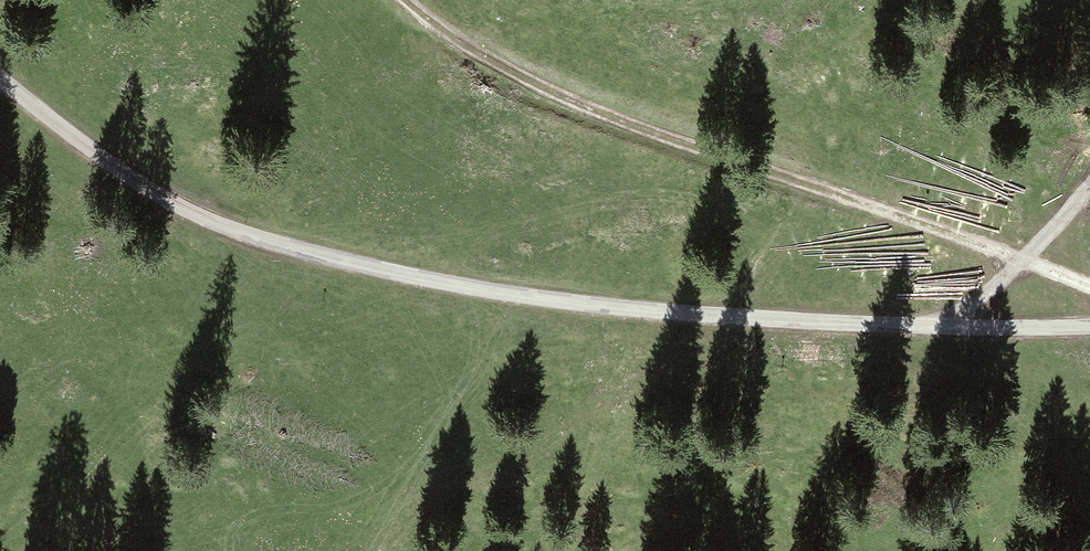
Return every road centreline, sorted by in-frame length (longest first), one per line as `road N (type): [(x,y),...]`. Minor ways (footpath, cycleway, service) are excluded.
road 1 (unclassified): [(0,92),(127,192),(252,261),(417,289),(791,328),(956,338),(1089,333)]
road 2 (track): [(1089,298),(484,74),(396,0)]
road 3 (track): [(1089,189),(1014,264),(956,338)]

